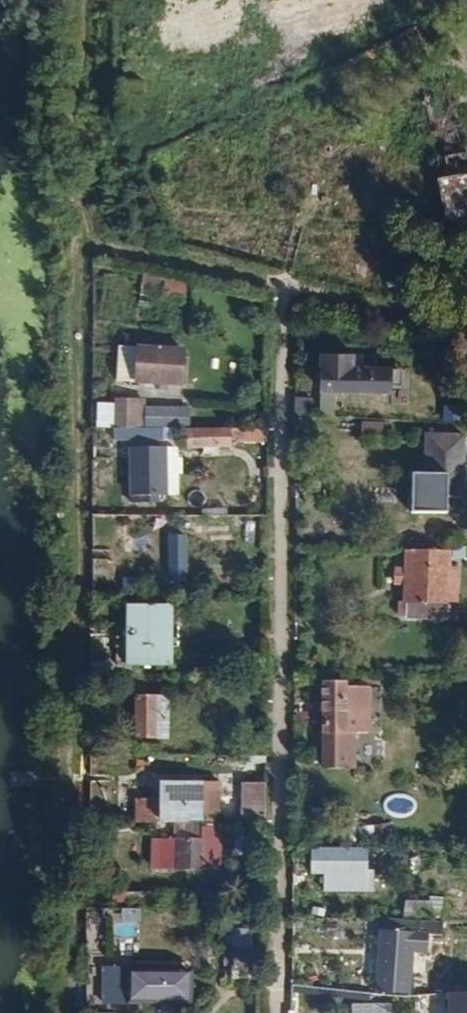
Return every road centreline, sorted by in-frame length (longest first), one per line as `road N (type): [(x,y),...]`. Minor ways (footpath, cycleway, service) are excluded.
road 1 (primary): [(466,175),(318,138),(0,83)]
road 2 (primary): [(0,128),(182,155),(466,218)]

